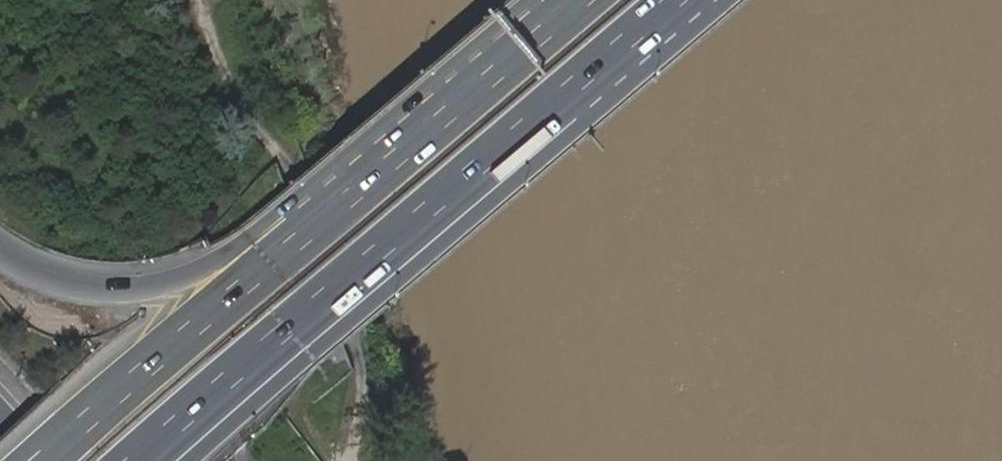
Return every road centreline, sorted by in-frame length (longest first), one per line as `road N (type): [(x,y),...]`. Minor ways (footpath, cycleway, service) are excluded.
road 1 (trunk): [(140,460),(675,0)]
road 2 (track): [(194,0),(241,105),(293,177),(352,344),(347,460)]
road 3 (trunk): [(384,169),(44,460)]
road 4 (trunk): [(384,169),(155,285),(93,288),(0,254)]
road 5 (trunk): [(582,0),(384,169)]

